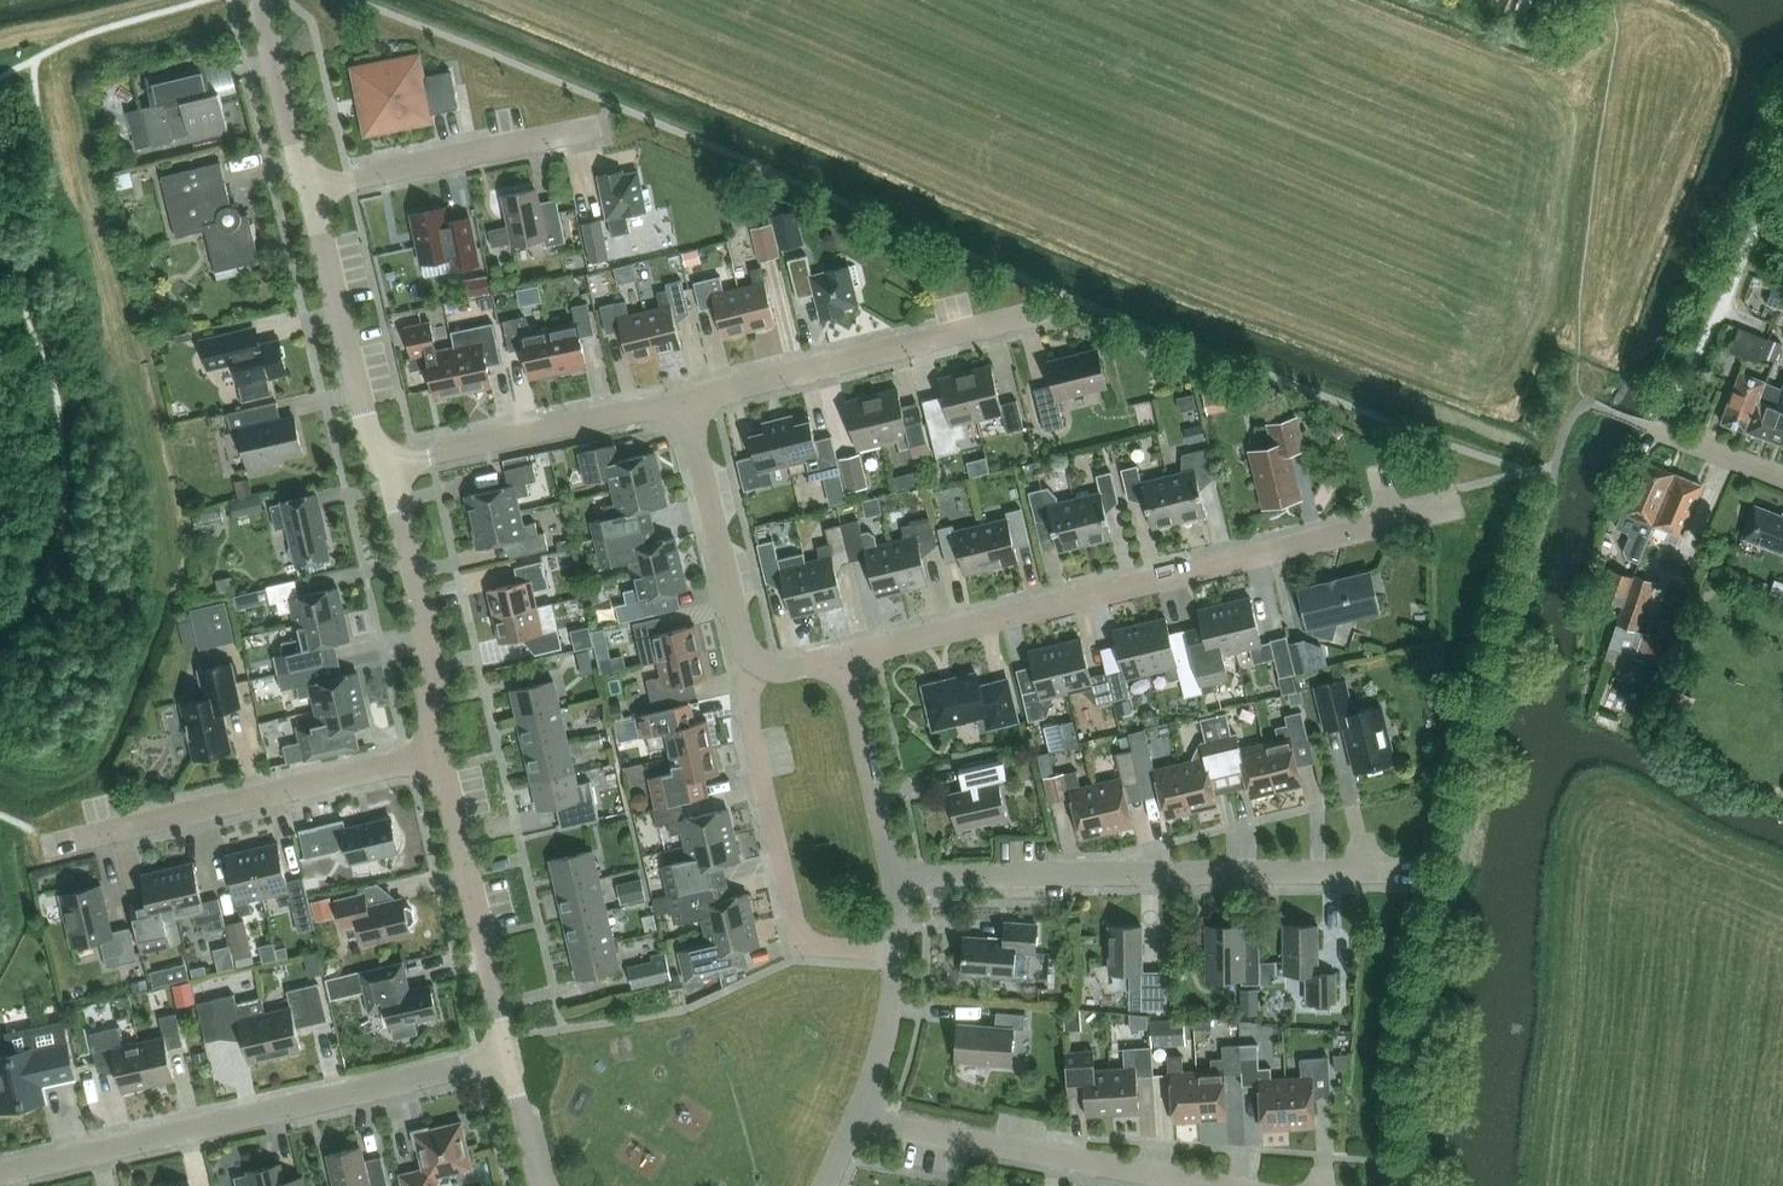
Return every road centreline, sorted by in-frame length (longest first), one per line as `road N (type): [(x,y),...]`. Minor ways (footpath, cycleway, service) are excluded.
road 1 (residential): [(840,677),(876,648),(1457,507)]
road 2 (residential): [(0,1172),(509,1056)]
road 3 (residential): [(892,876),(1408,870)]
road 4 (residential): [(51,845),(441,754)]
road 5 (residential): [(896,951),(801,945),(752,731),(759,661)]
road 6 (residential): [(1213,1185),(857,1116)]
road 7 (residential): [(685,399),(1037,313)]
road 8 (unclassified): [(509,1056),(441,754)]
road 9 (residential): [(390,467),(685,399)]
road 10 (unclassified): [(441,754),(427,692),(436,674),(390,467)]
road 11 (unclassified): [(390,467),(374,450),(311,190)]
road 12 (residential): [(311,190),(594,127)]
road 13 (residential): [(759,661),(742,635),(685,399)]
road 14 (residential): [(892,876),(854,701),(840,677)]
road 15 (unclassified): [(311,190),(260,0)]
road 16 (residential): [(857,1116),(881,1049),(896,951)]
road 17 (unclassified): [(544,1185),(509,1056)]
road 18 (residential): [(1782,481),(1664,435)]

